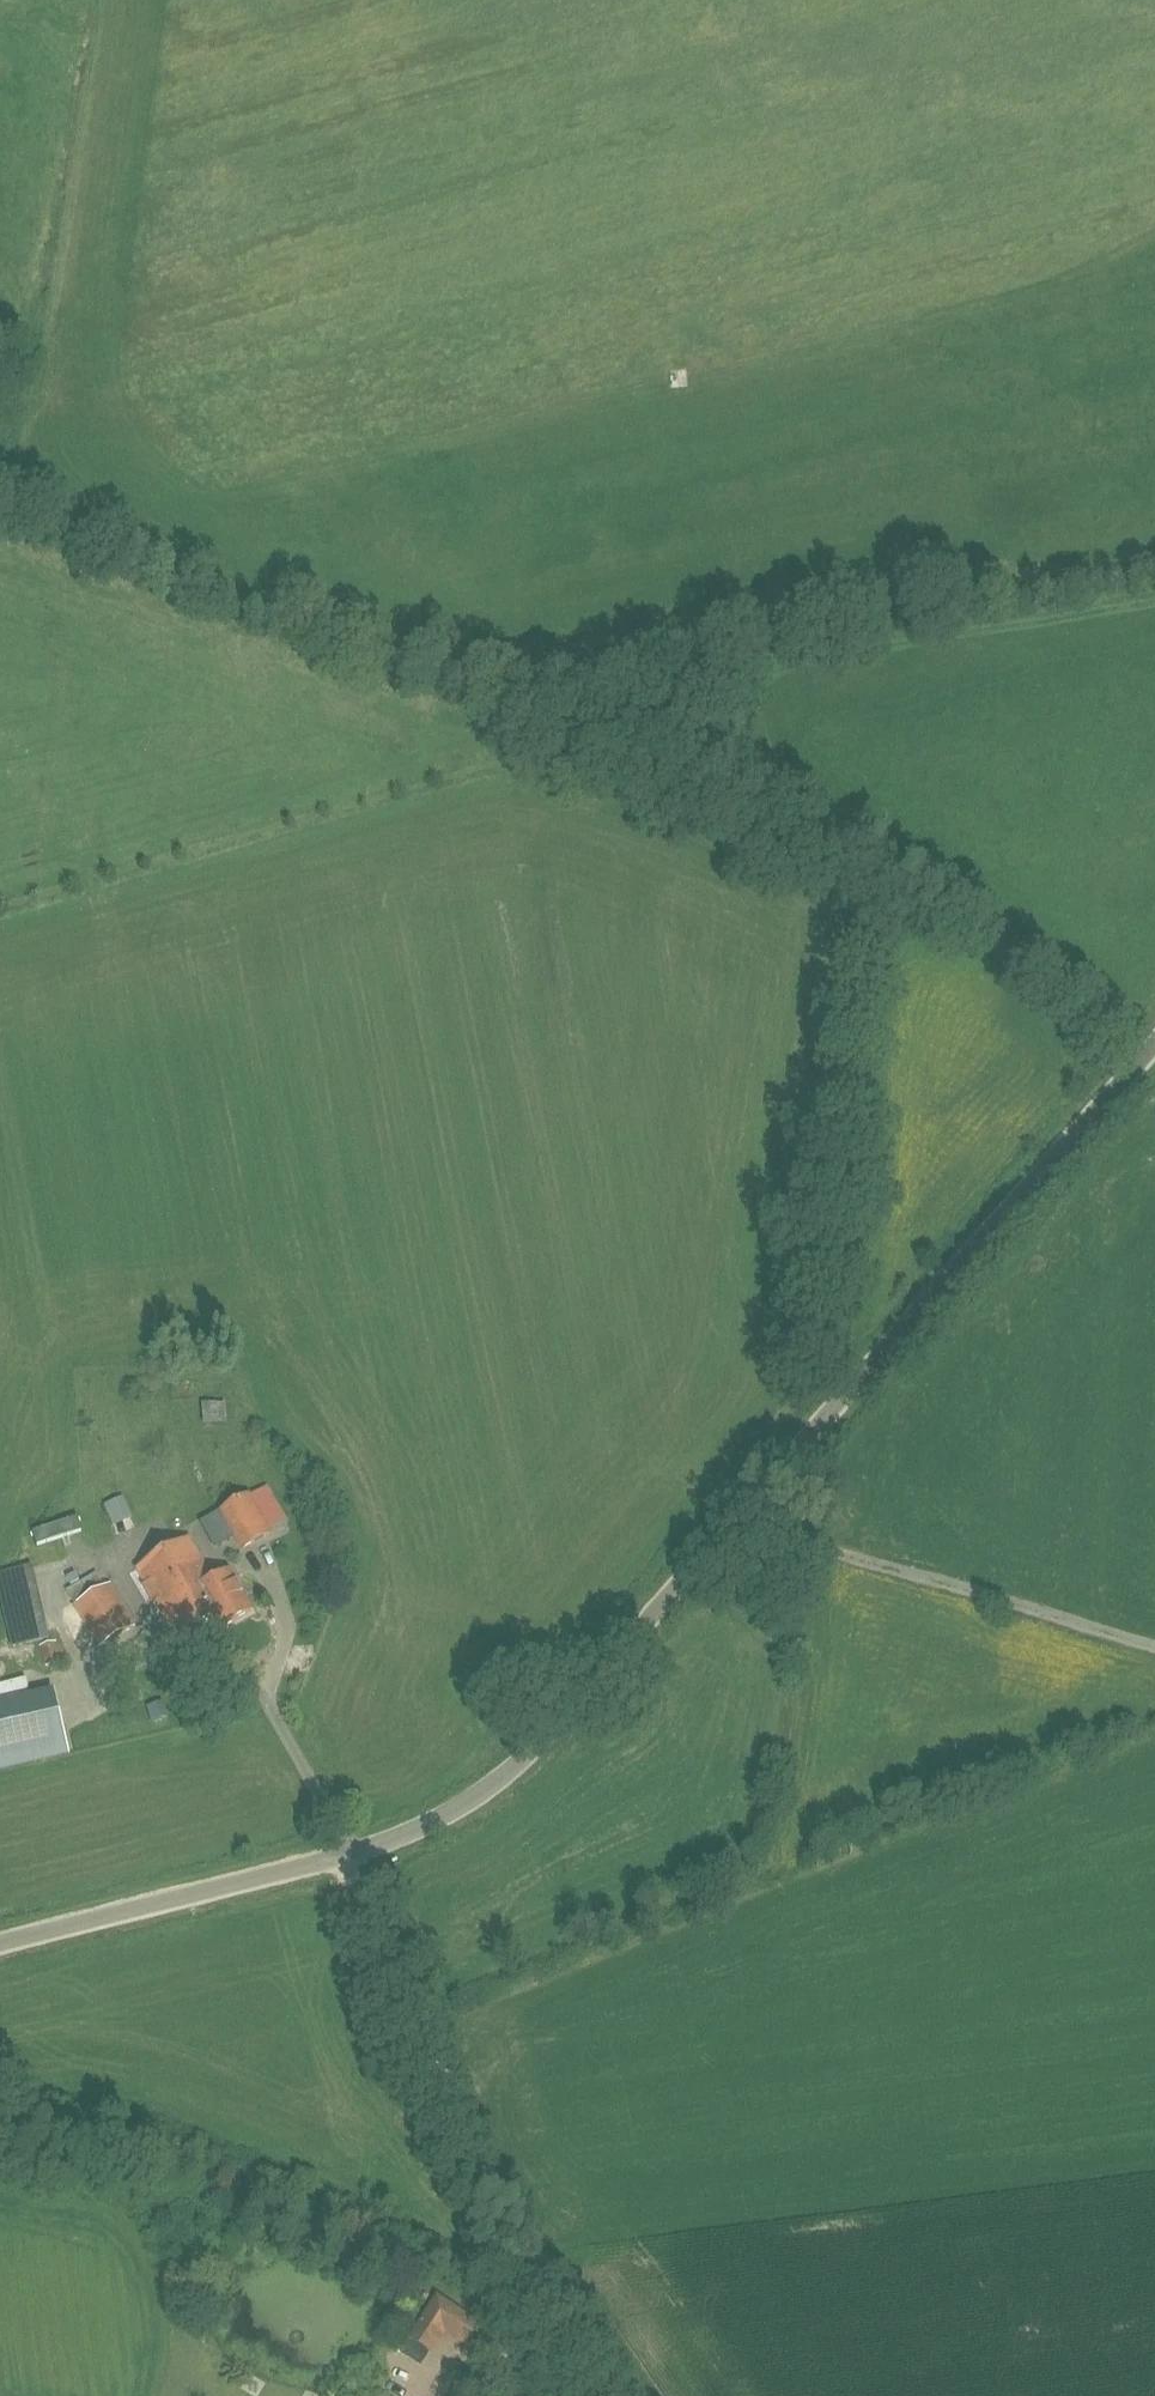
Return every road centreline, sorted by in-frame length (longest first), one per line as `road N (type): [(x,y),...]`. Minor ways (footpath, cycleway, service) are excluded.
road 1 (unclassified): [(0,1944),(386,1843),(503,1778),(1154,1047)]
road 2 (track): [(348,1855),(481,2160),(640,2395)]
road 3 (track): [(742,1509),(829,1545),(1154,1645)]

